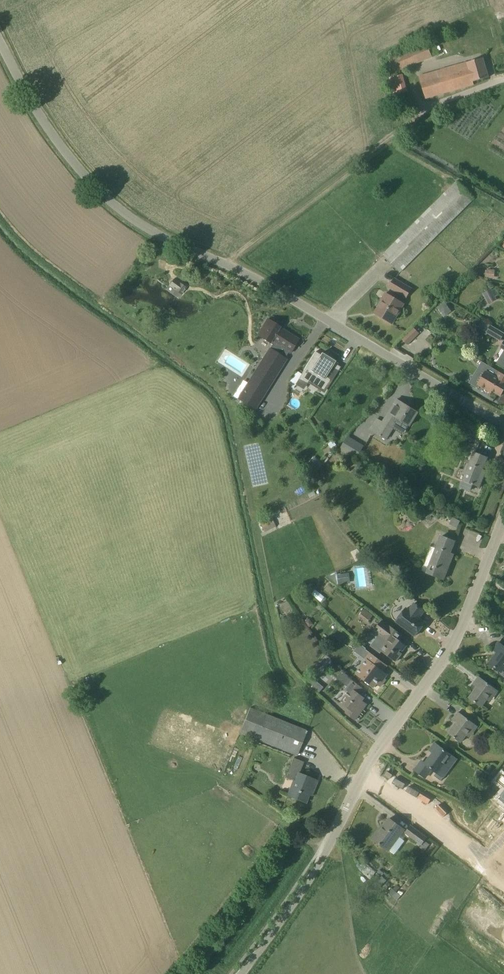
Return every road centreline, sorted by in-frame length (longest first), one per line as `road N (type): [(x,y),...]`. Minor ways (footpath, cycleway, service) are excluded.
road 1 (unclassified): [(392,353),(110,202),(60,148),(0,44)]
road 2 (track): [(229,262),(410,124),(503,79)]
road 3 (residential): [(365,776),(442,666),(503,518)]
road 4 (unclassified): [(239,973),(347,809)]
road 5 (residential): [(365,776),(483,862)]
road 6 (residential): [(503,420),(392,353)]

